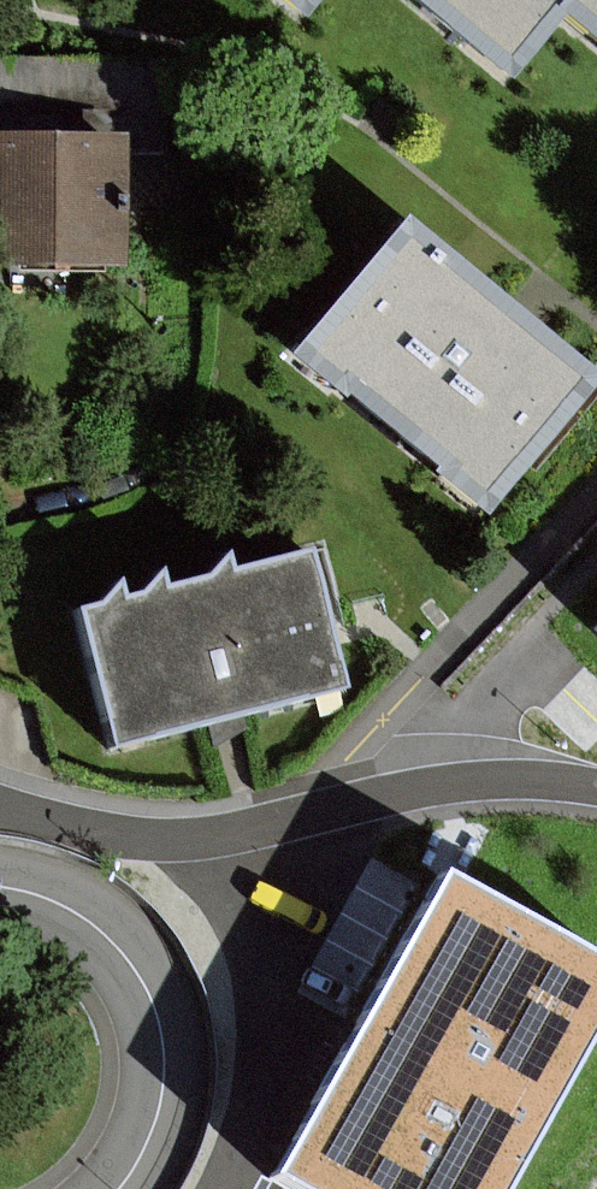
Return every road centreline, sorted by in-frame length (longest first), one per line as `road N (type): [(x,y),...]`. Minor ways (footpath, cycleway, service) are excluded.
road 1 (residential): [(0,809),(170,838),(256,828),(459,779),(596,784)]
road 2 (unclassified): [(120,1188),(143,1158),(163,1090),(160,1024),(150,996),(99,928),(46,893),(0,882)]

